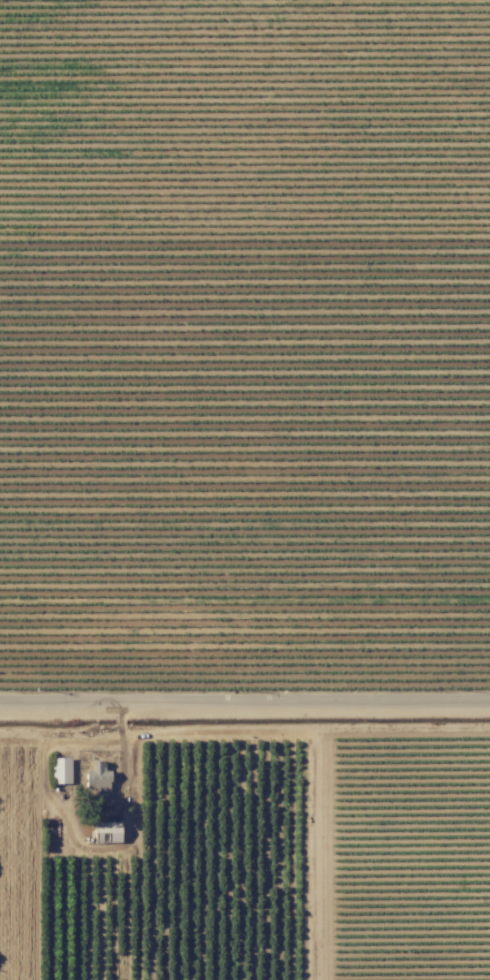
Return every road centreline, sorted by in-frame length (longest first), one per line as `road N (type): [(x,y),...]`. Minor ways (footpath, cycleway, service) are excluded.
road 1 (residential): [(489,711),(0,708)]

